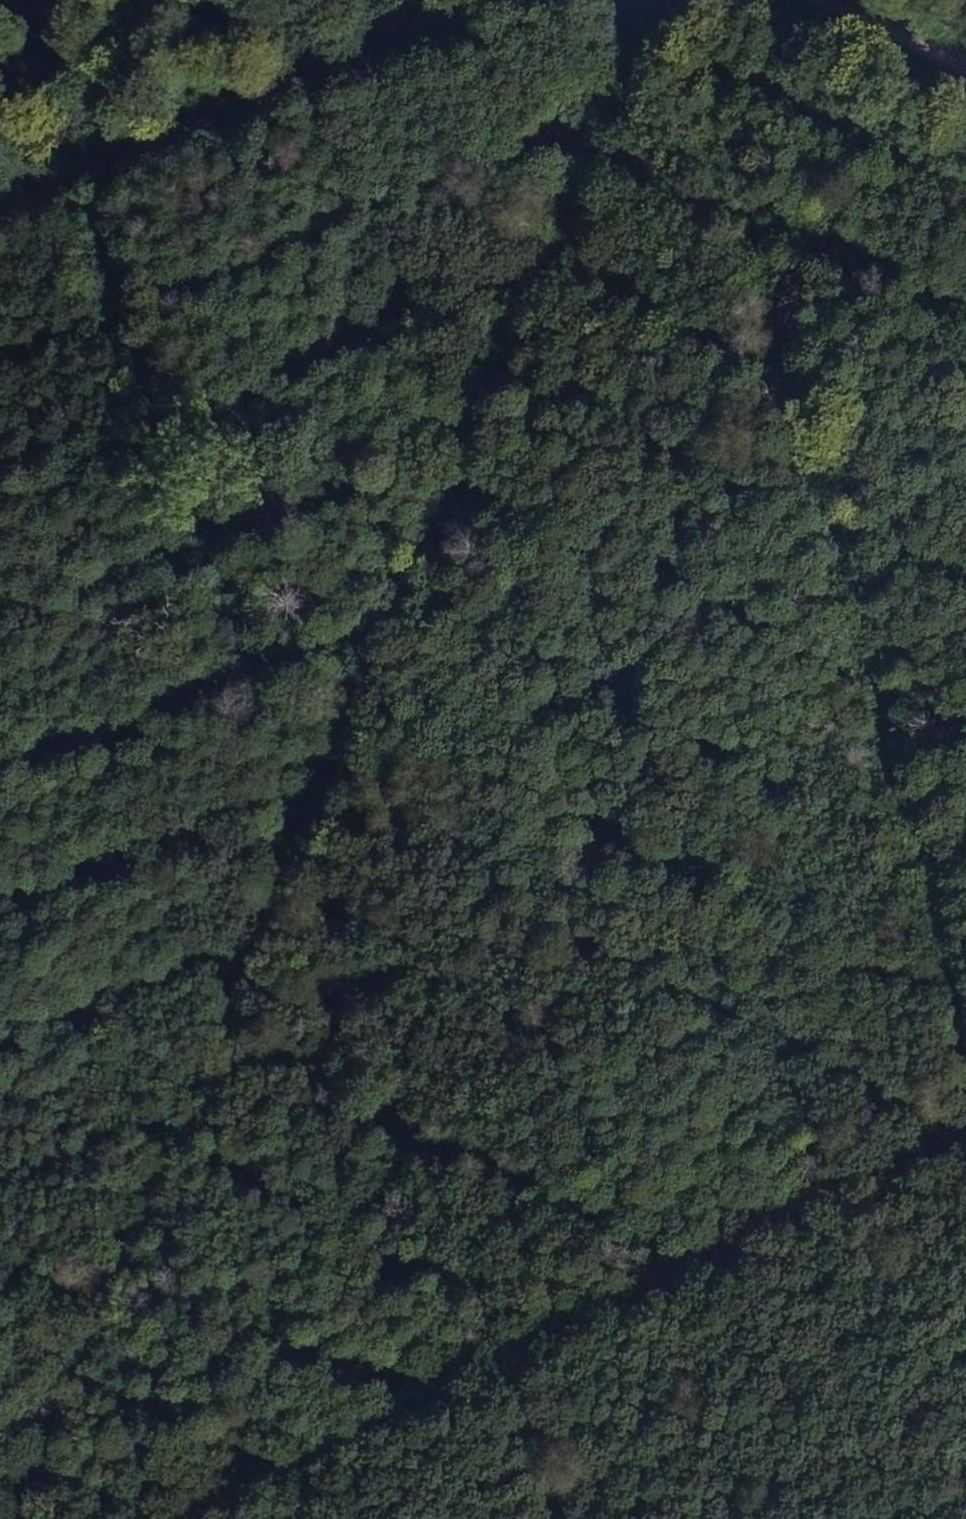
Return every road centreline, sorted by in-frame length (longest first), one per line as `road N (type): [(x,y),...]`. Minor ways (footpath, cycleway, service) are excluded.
road 1 (track): [(819,0),(965,69)]

